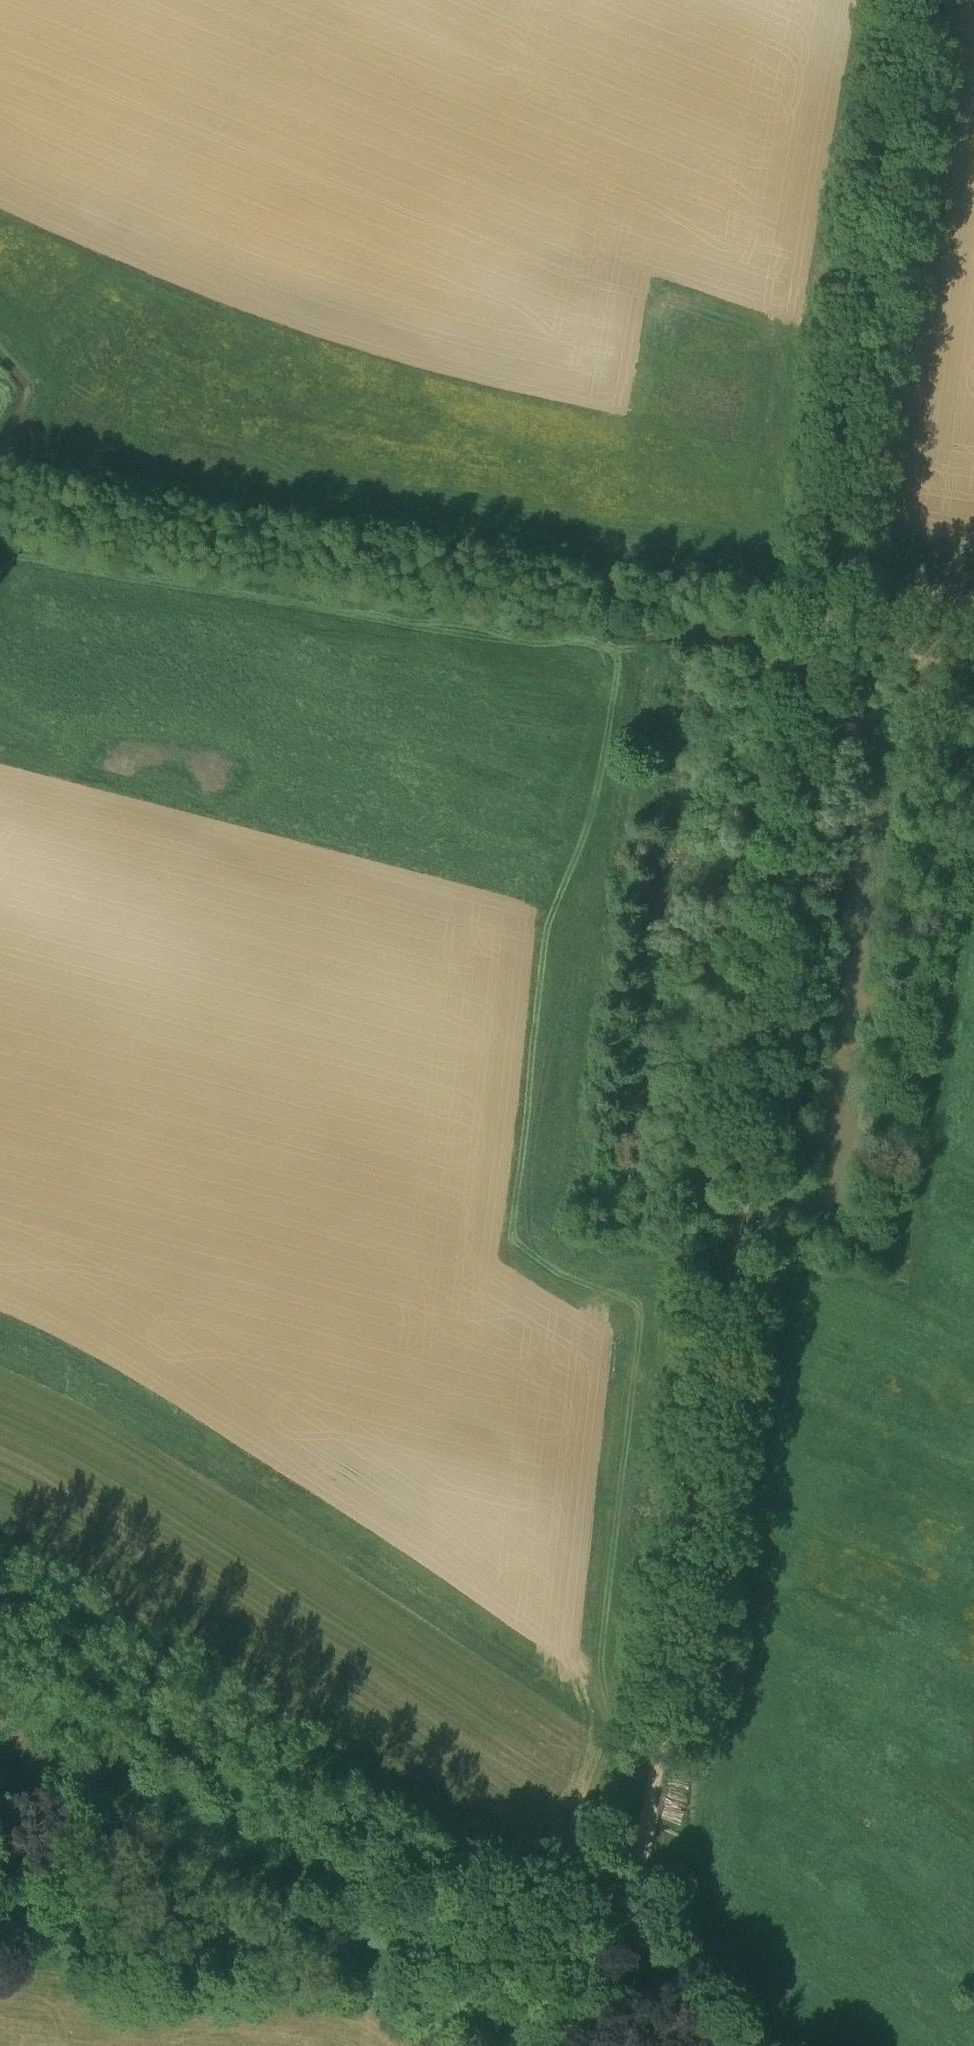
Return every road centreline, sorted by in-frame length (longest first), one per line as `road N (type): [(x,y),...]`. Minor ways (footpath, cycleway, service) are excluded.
road 1 (track): [(581,1972),(614,1889),(653,1740),(917,0)]
road 2 (track): [(581,1972),(63,1620),(0,1589)]

